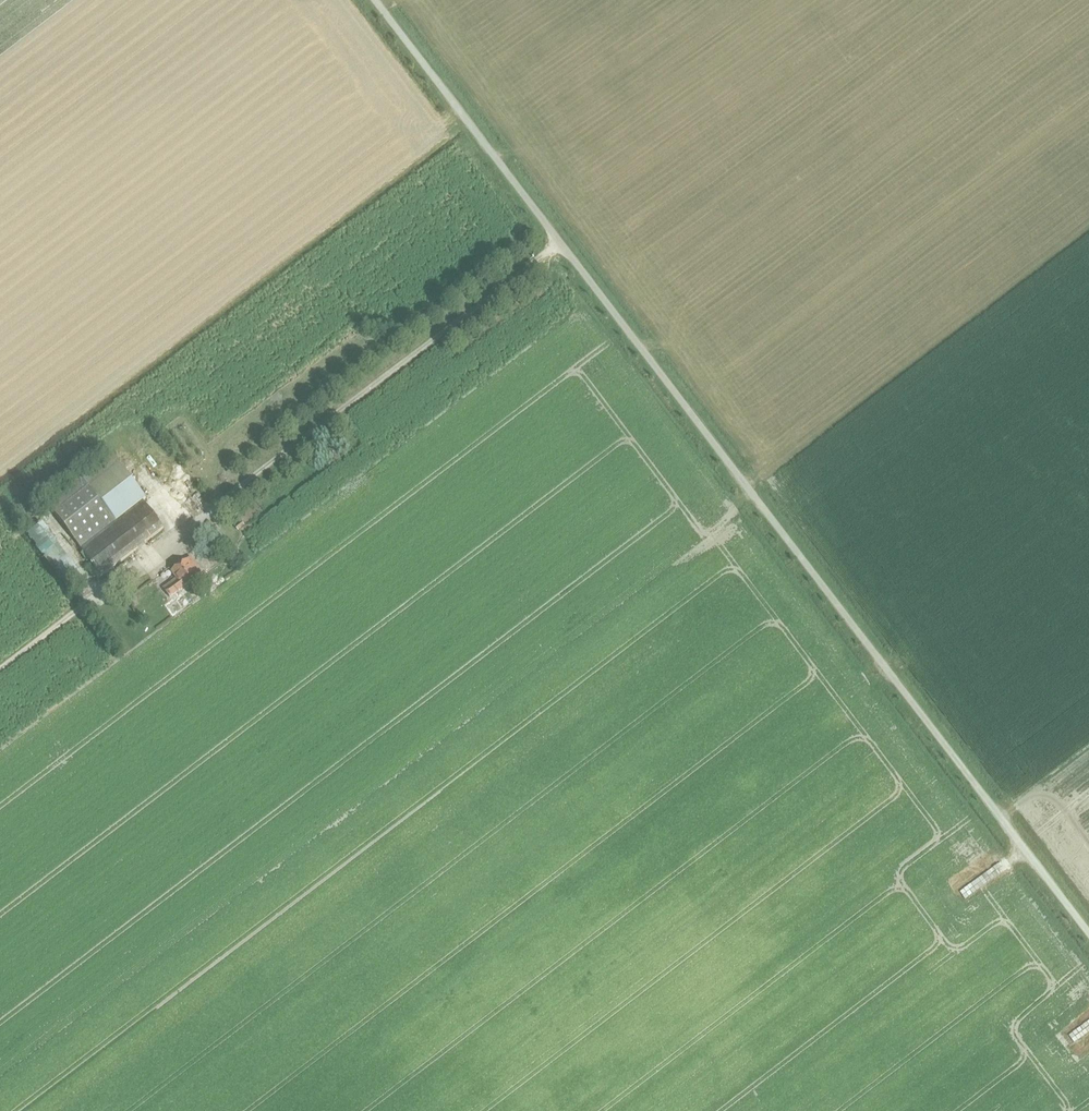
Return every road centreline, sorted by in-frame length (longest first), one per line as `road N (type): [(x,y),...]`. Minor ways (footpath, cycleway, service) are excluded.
road 1 (unclassified): [(1088,934),(375,0)]

